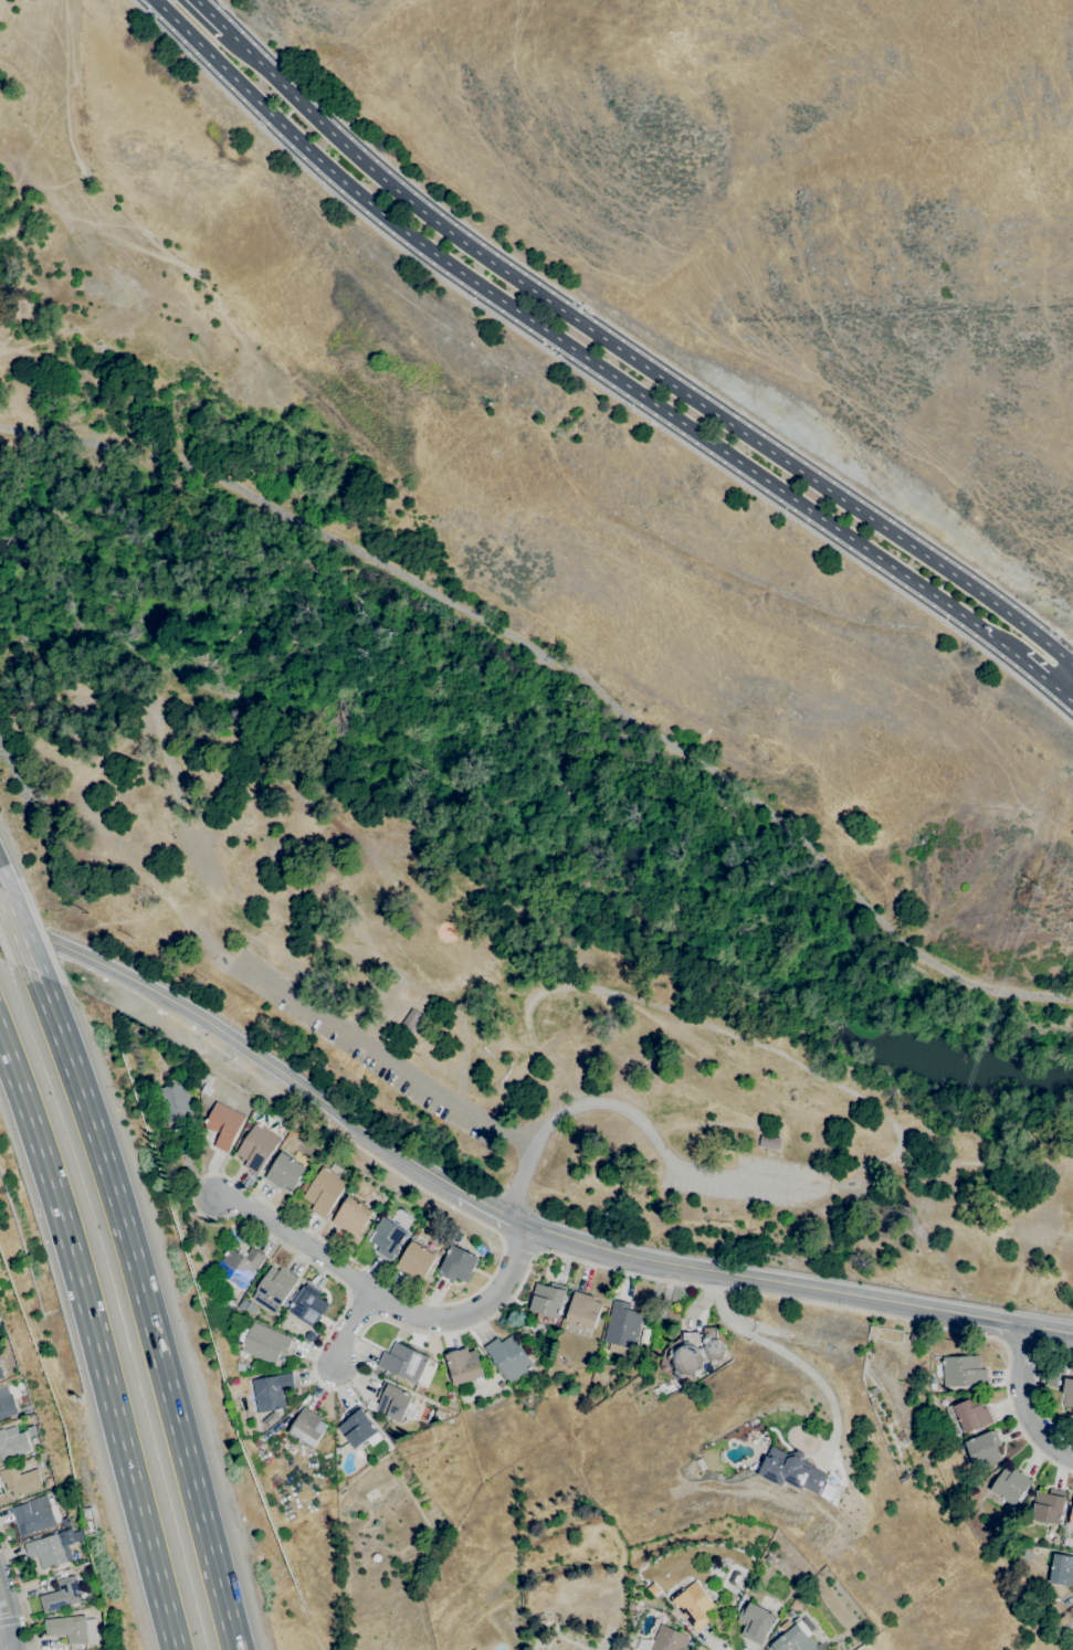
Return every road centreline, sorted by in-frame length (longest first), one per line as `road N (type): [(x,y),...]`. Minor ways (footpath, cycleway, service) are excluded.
road 1 (secondary): [(154,0),(332,172),(454,269),(1021,660)]
road 2 (secondary): [(1072,667),(666,377),(478,256),(333,135),(232,35)]
road 3 (motorway): [(235,1649),(105,1167),(34,973)]
road 4 (motorway): [(0,1045),(99,1355),(176,1649)]
road 5 (tertiary): [(0,923),(99,963),(223,1033),(457,1189)]
road 6 (tertiary): [(529,1225),(620,1252),(921,1309)]
road 7 (residential): [(213,1196),(244,1205),(431,1319),(481,1307),(503,1287),(529,1225)]
road 8 (residential): [(1072,1457),(1048,1441),(1025,1407),(1028,1326)]

